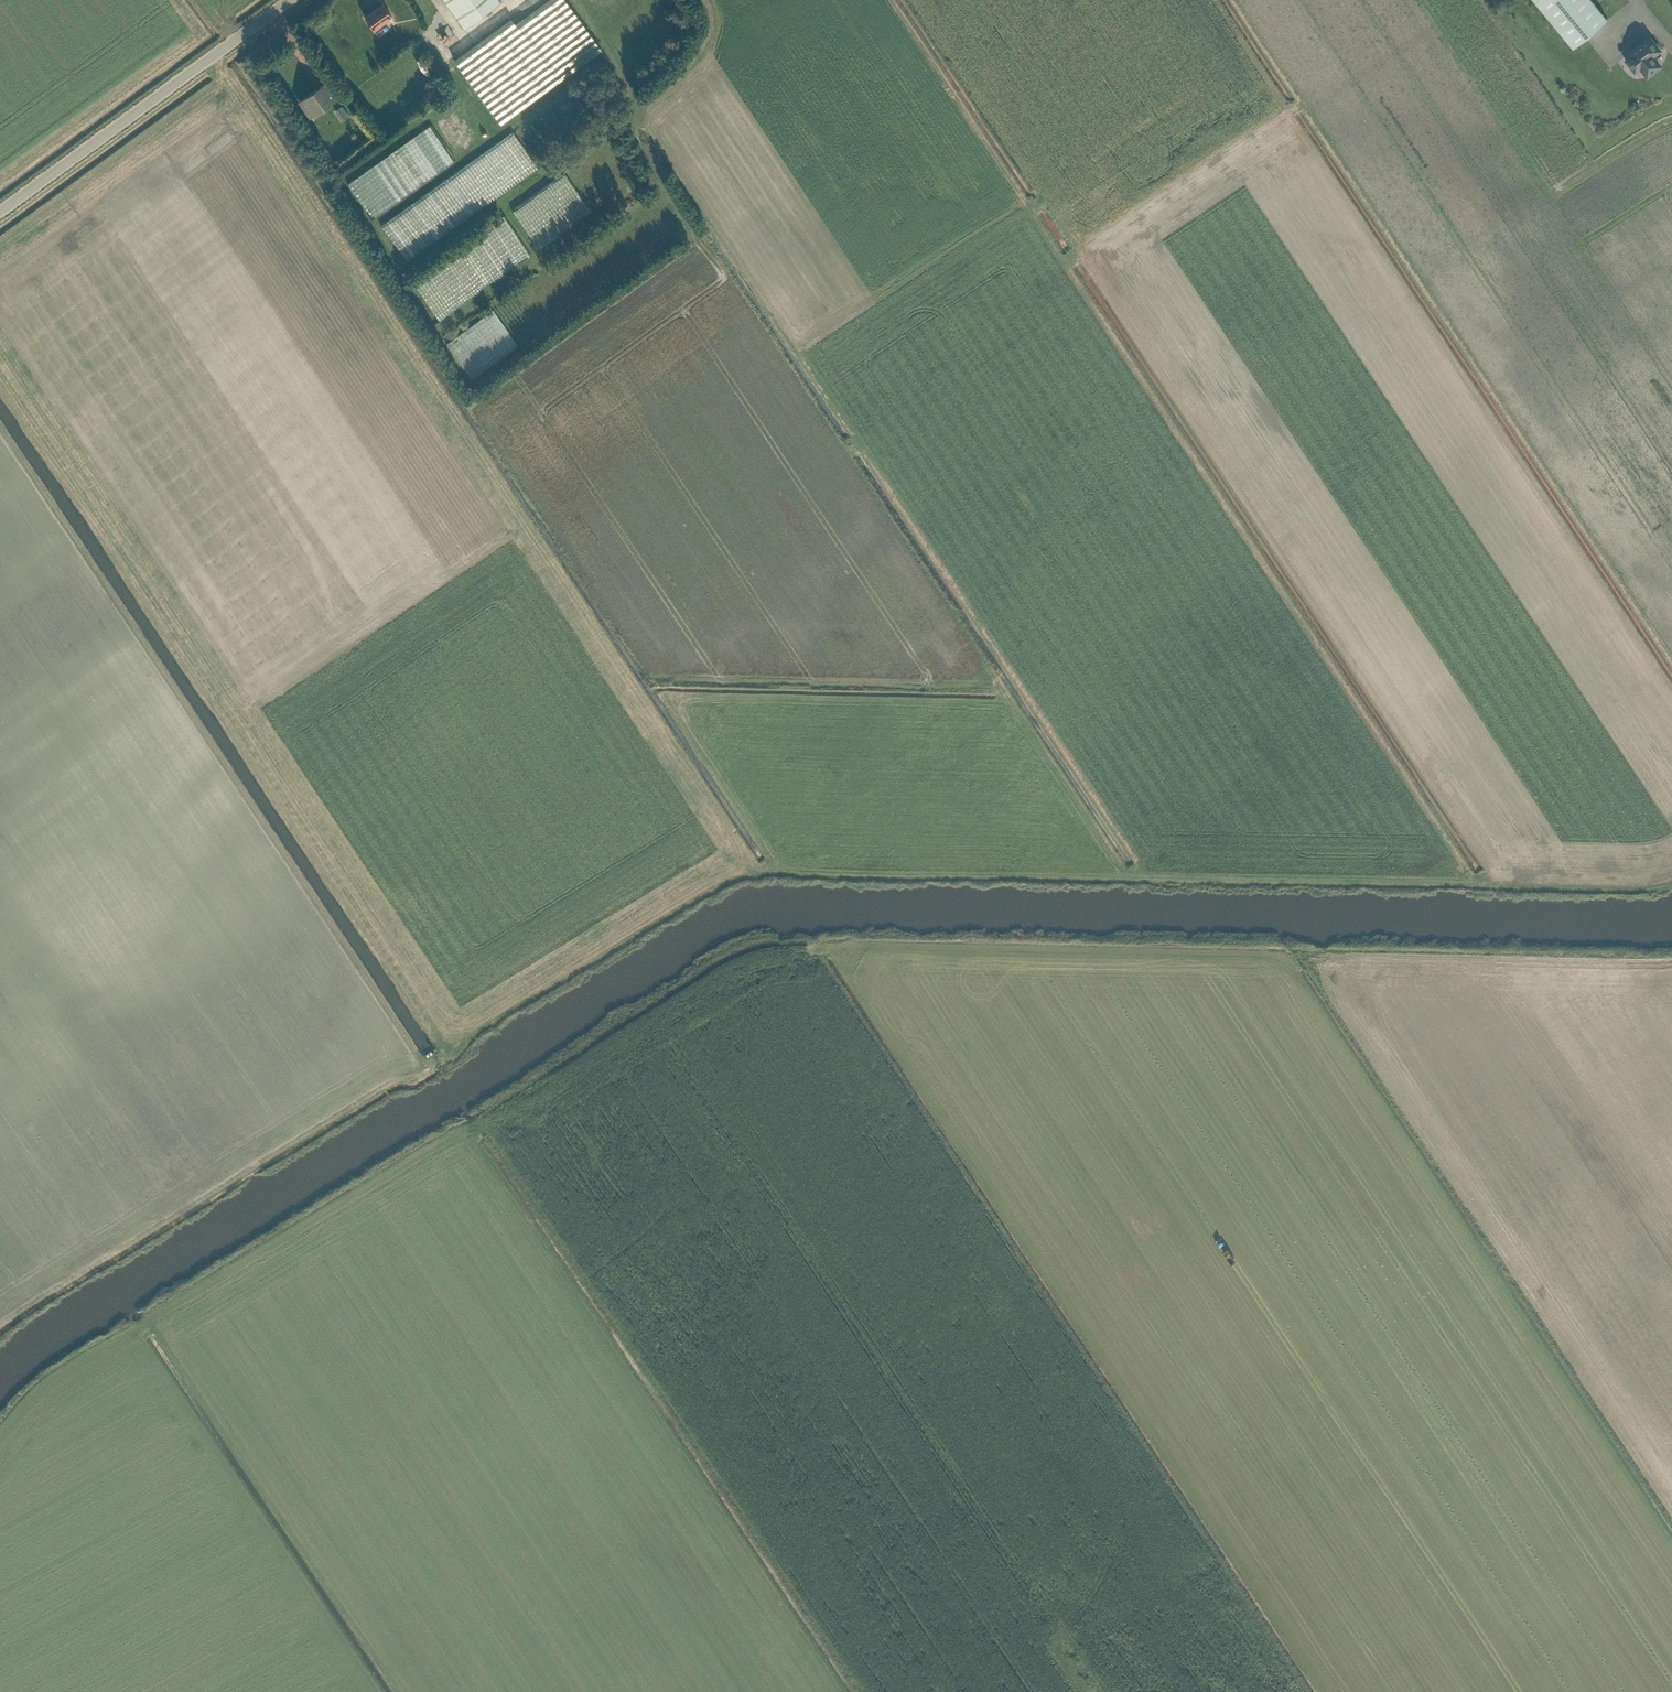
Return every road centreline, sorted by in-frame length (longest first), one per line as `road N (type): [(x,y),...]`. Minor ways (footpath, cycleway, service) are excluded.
road 1 (track): [(445,1045),(733,869),(1671,877)]
road 2 (unclassified): [(0,210),(287,0)]

